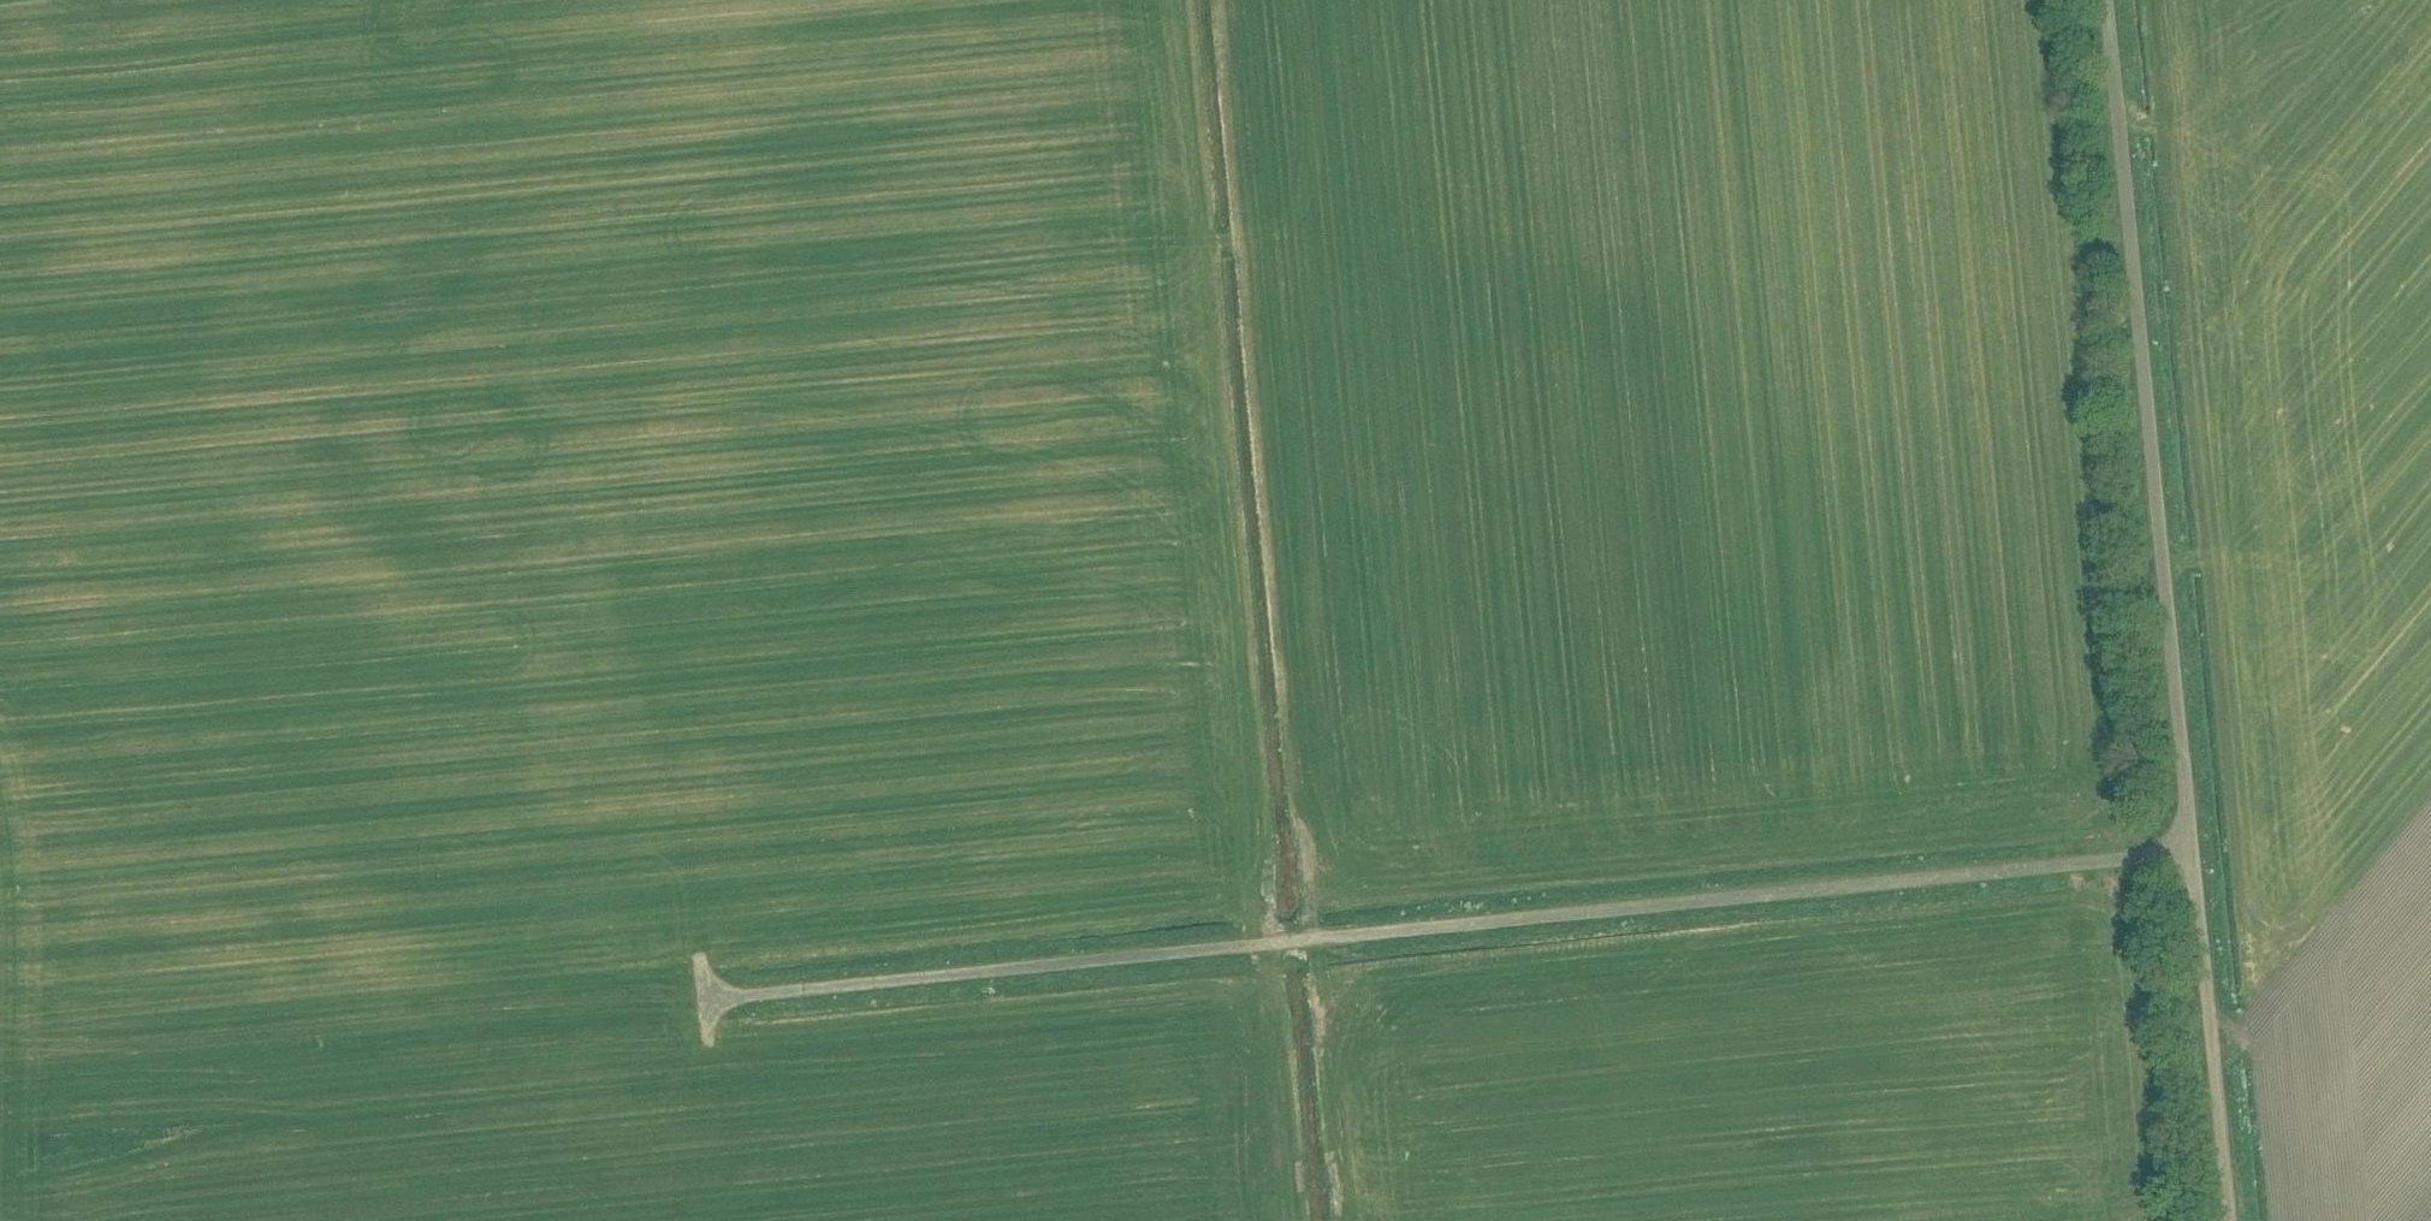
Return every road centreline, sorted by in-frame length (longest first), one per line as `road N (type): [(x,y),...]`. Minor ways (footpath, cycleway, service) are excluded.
road 1 (unclassified): [(709,1001),(2191,855)]
road 2 (unclassified): [(2191,855),(2107,0)]
road 3 (unclassified): [(2230,1220),(2191,855)]

